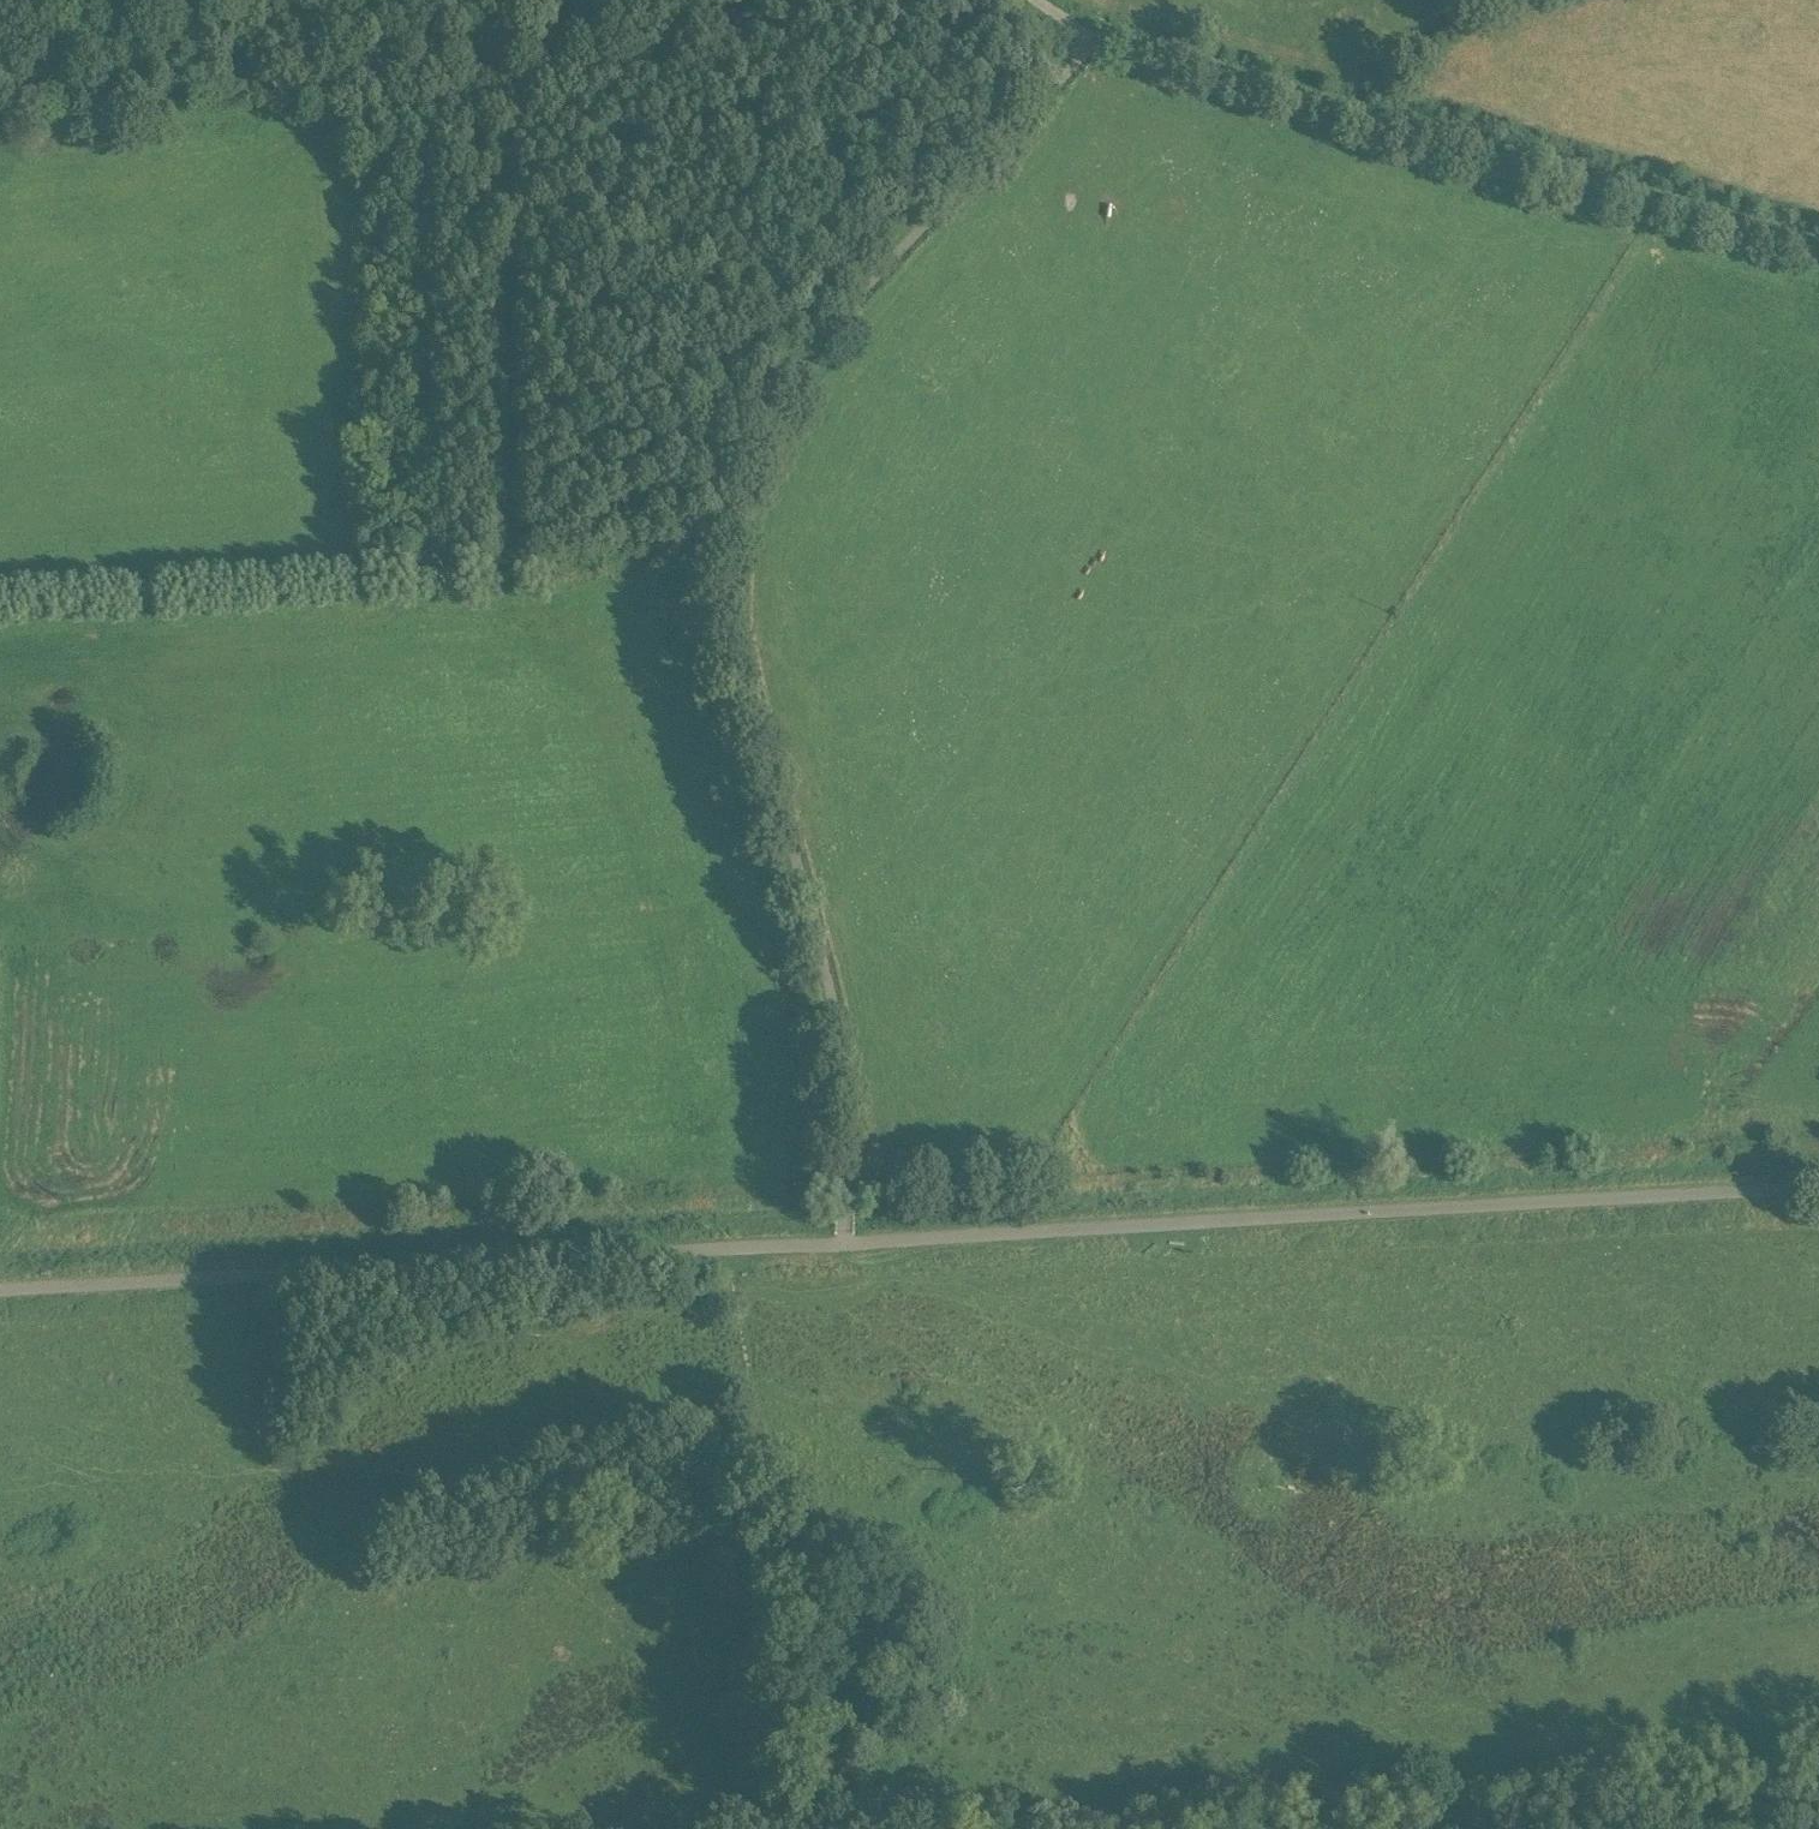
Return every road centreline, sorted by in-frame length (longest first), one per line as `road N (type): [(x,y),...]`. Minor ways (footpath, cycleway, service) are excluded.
road 1 (track): [(1818,1191),(842,1244)]
road 2 (track): [(1081,41),(1818,252)]
road 3 (track): [(747,1251),(0,1295)]
road 4 (track): [(1081,41),(776,380),(750,454),(731,581)]
road 5 (track): [(731,581),(763,762),(844,1080),(856,1149),(848,1183)]

